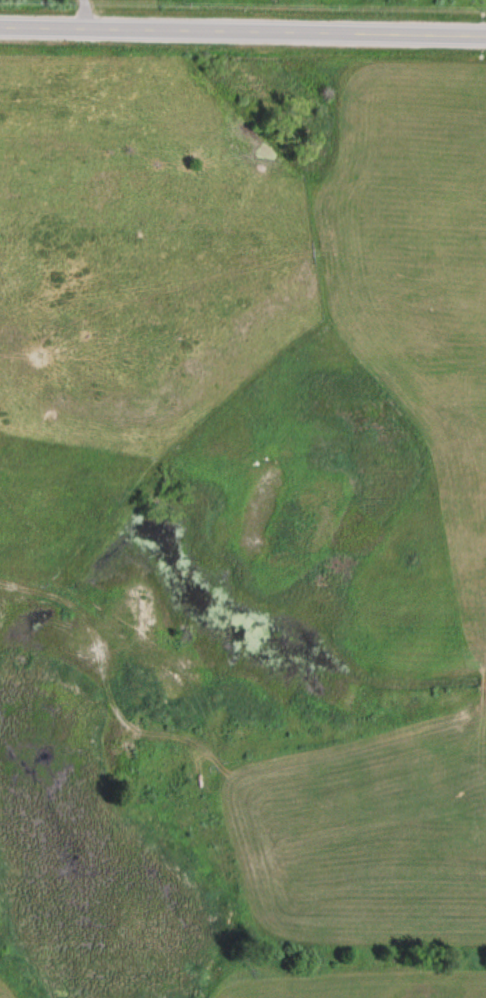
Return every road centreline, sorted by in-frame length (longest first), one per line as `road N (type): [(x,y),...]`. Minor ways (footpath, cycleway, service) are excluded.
road 1 (tertiary): [(0,26),(485,33)]

